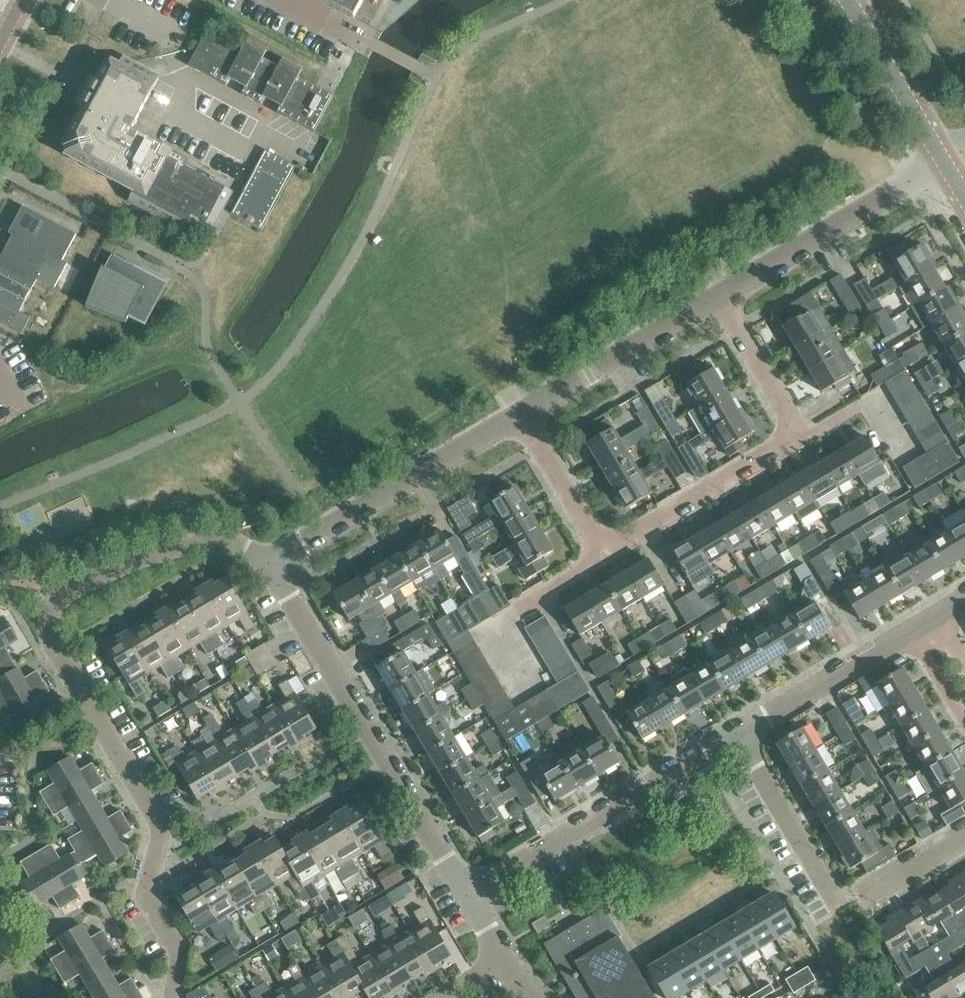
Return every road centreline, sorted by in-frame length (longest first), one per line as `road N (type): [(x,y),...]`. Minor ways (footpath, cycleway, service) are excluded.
road 1 (residential): [(173,997),(181,947),(146,897),(160,829),(51,641),(51,611),(97,578),(198,544),(247,548),(268,563)]
road 2 (residential): [(466,894),(268,563)]
road 3 (residential): [(964,841),(842,910),(735,735)]
road 4 (residential): [(466,894),(735,735)]
road 5 (residential): [(268,563),(522,410)]
road 6 (residential): [(726,295),(943,160)]
road 7 (residential): [(522,410),(726,295)]
road 8 (residential): [(609,550),(801,438)]
road 9 (residential): [(735,735),(910,631)]
road 10 (tertiary): [(943,160),(847,0)]
road 11 (residential): [(522,410),(609,550)]
road 12 (residential): [(801,438),(726,295)]
road 13 (residential): [(801,438),(861,405),(877,406),(908,455)]

